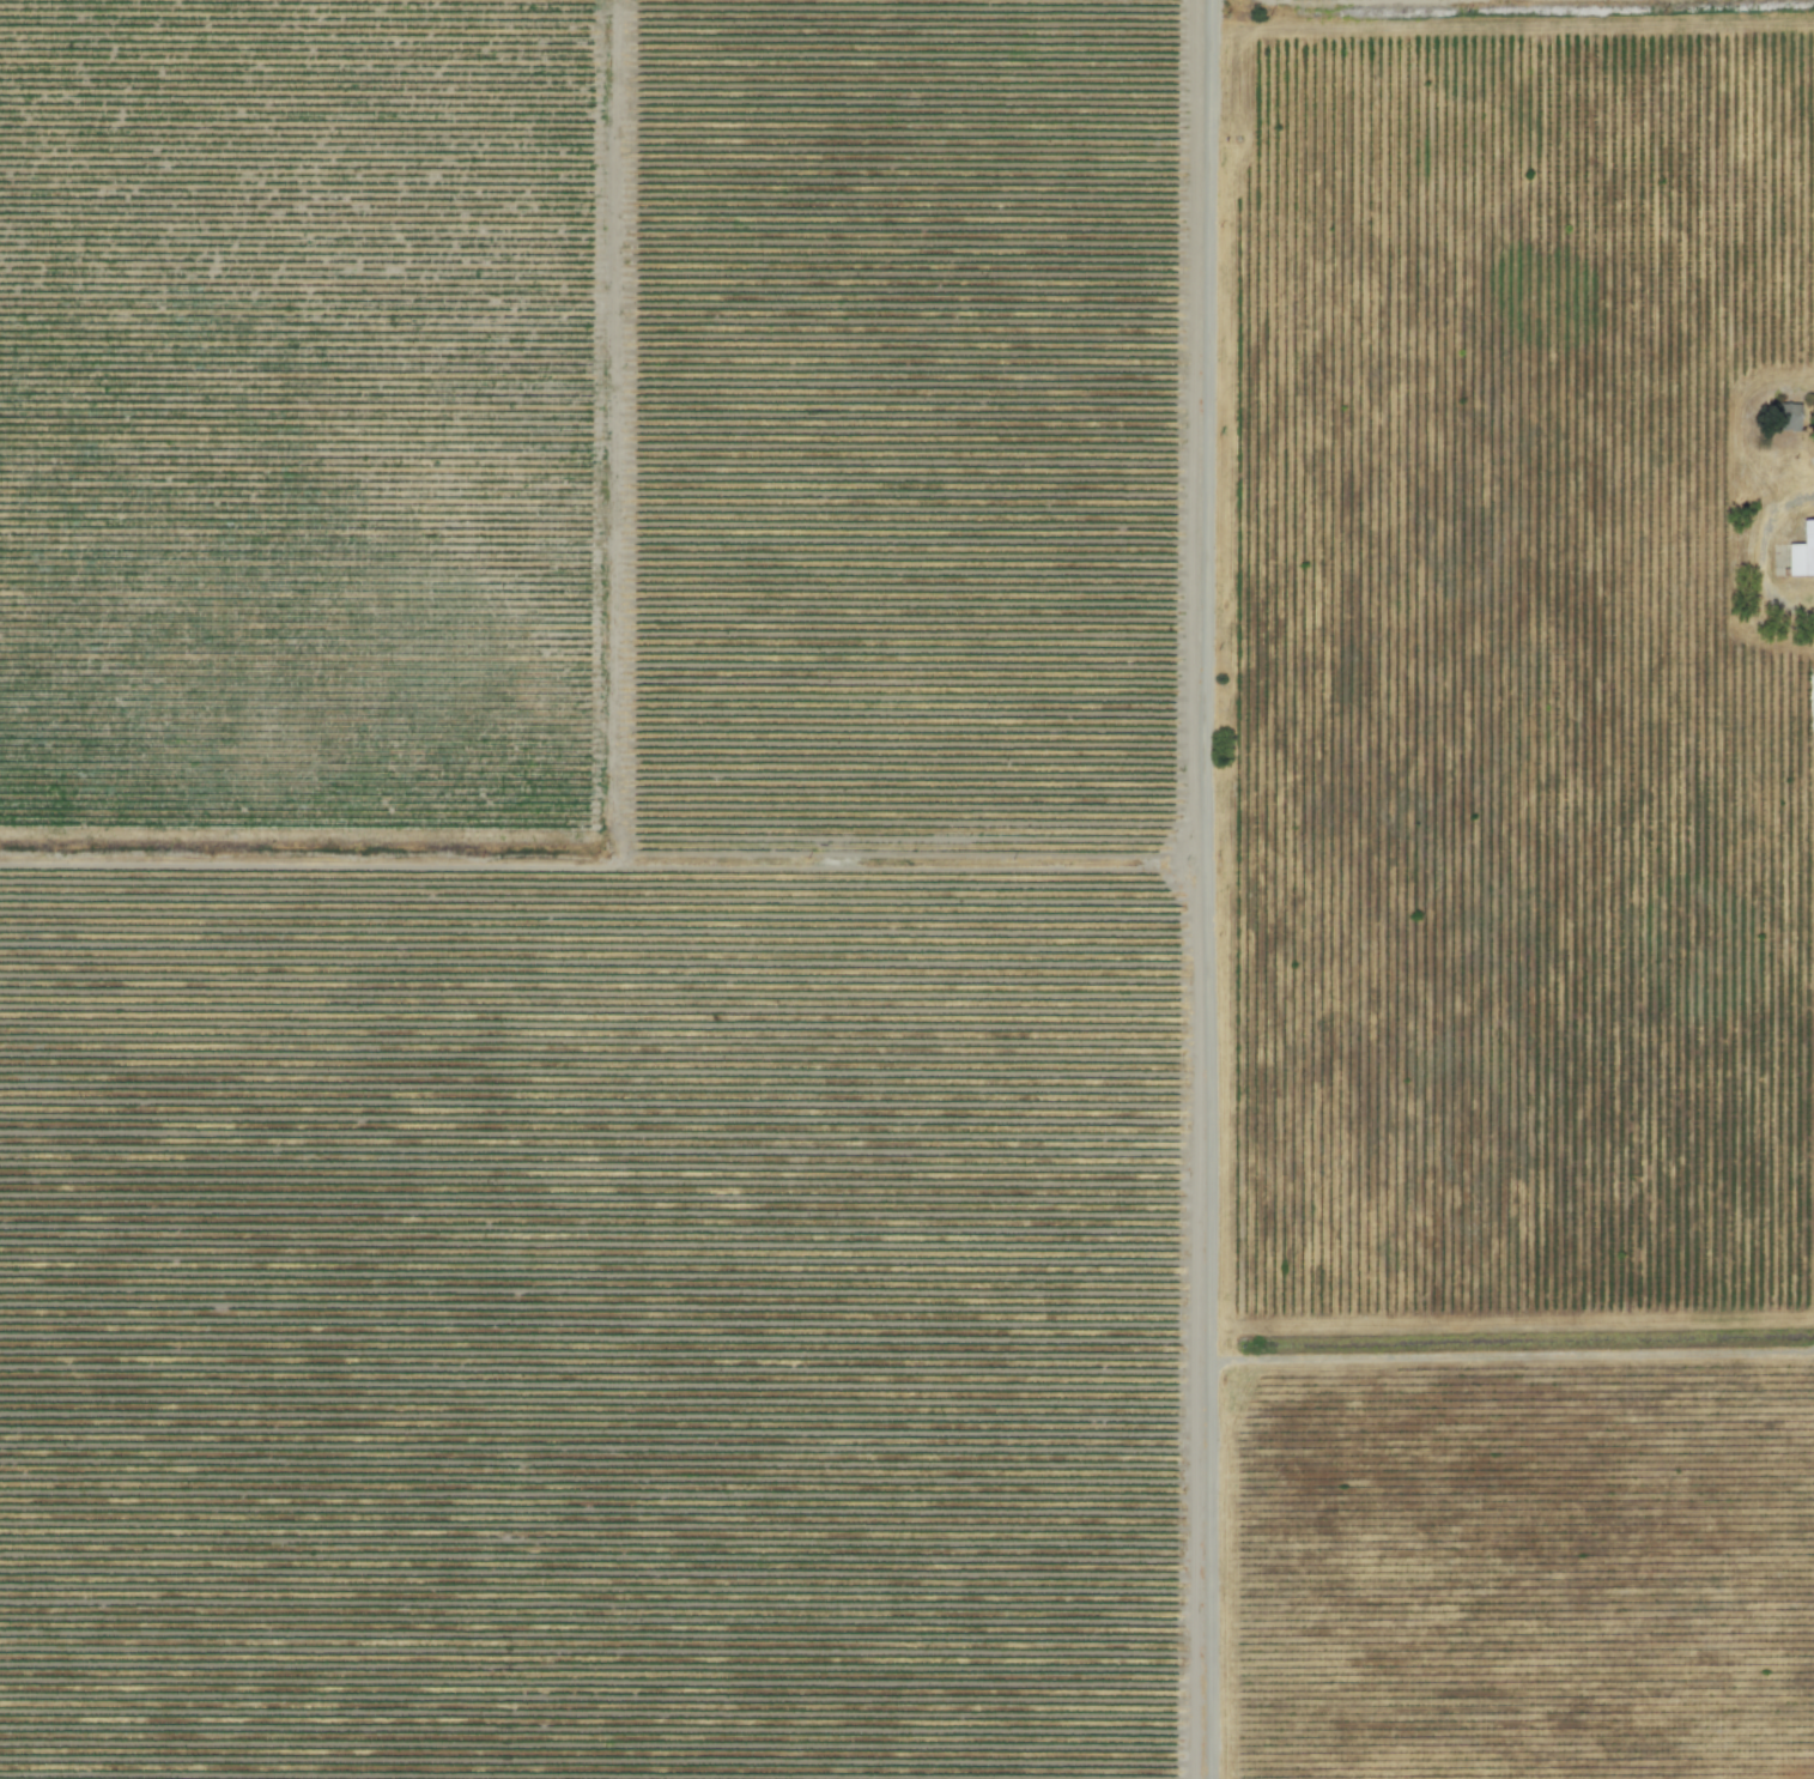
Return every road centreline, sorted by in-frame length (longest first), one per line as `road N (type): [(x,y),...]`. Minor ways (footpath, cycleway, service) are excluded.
road 1 (residential): [(1207,1778),(1210,0)]
road 2 (residential): [(1813,24),(1208,43)]
road 3 (residential): [(1211,1339),(1813,1327)]
road 4 (residential): [(1813,651),(1737,635),(1741,394),(1813,379)]

